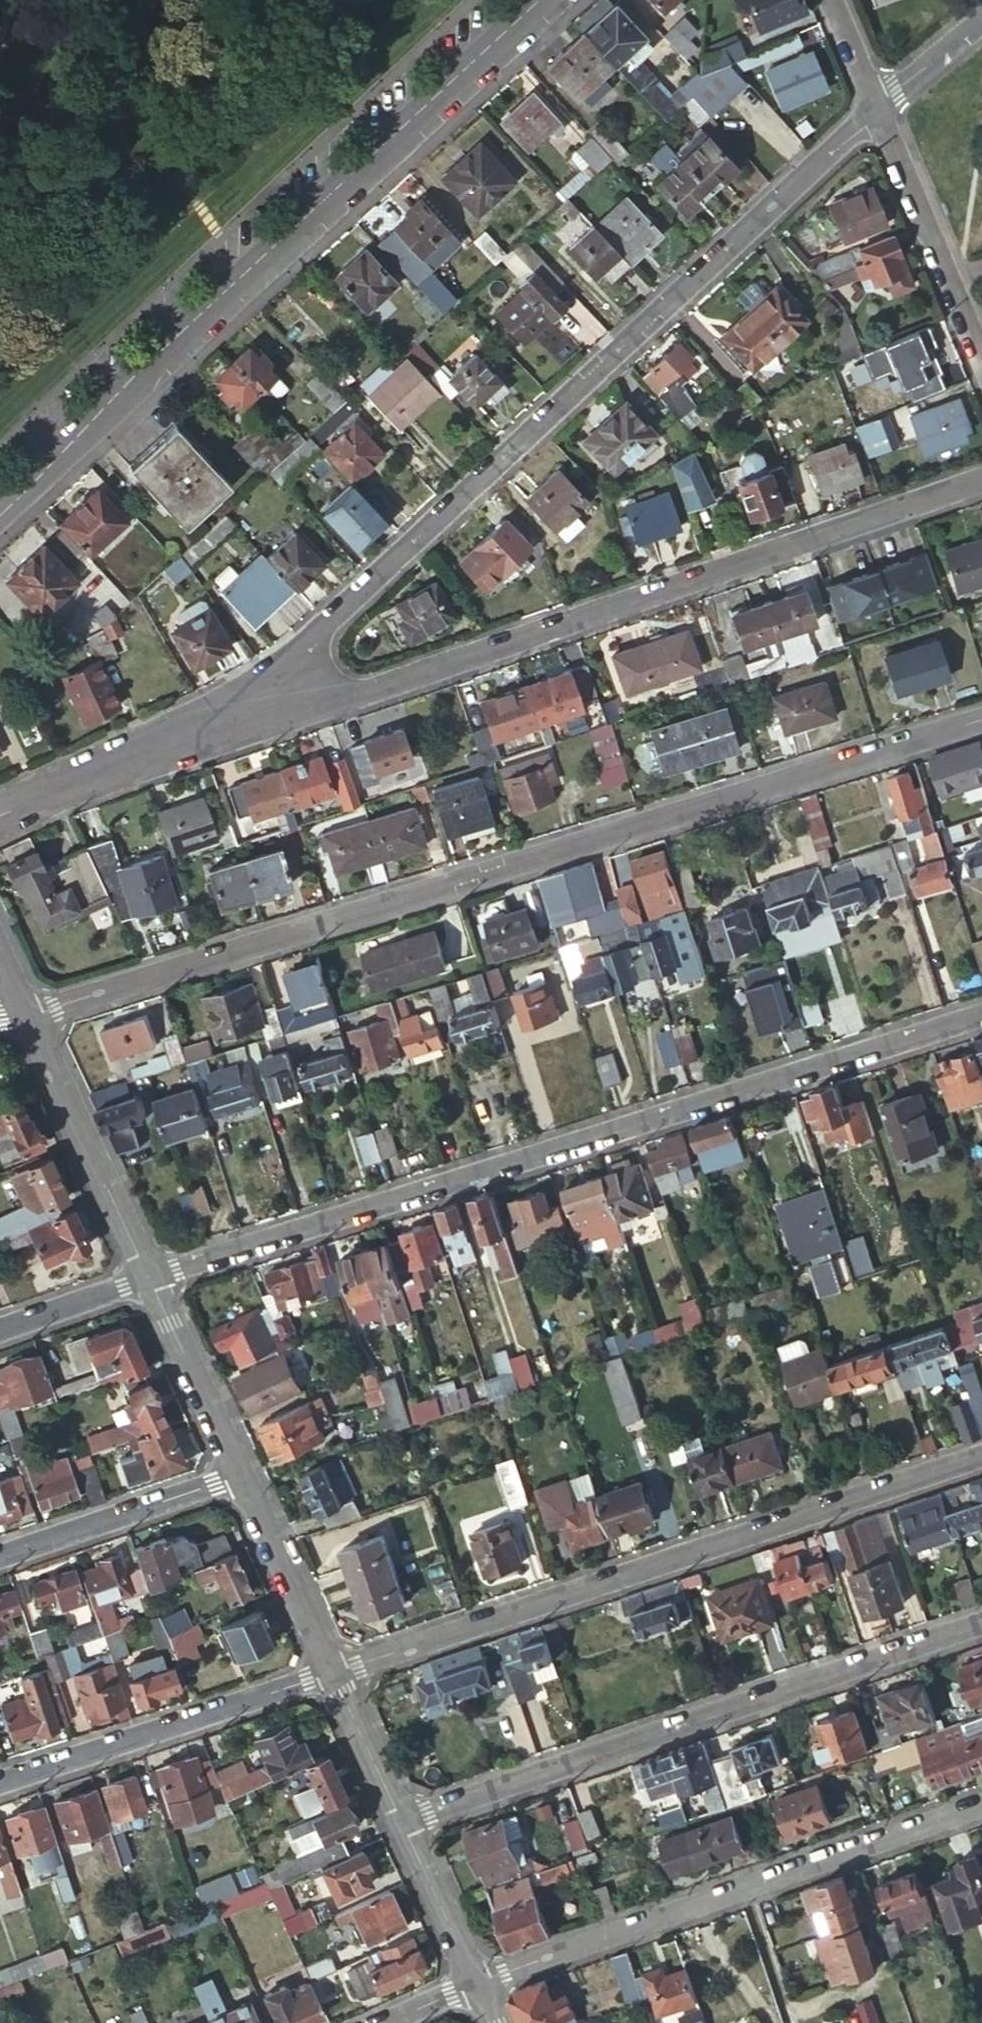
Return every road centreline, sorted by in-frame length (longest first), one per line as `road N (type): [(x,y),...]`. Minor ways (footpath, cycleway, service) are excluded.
road 1 (residential): [(26,1015),(981,721)]
road 2 (residential): [(981,1017),(152,1278)]
road 3 (residential): [(876,115),(295,660),(260,710)]
road 4 (residential): [(981,480),(377,688),(260,710)]
road 5 (tertiary): [(0,509),(548,0)]
road 6 (residential): [(332,1673),(981,1458)]
road 7 (residential): [(981,1624),(402,1822)]
road 8 (residential): [(477,1983),(981,1805)]
road 9 (residential): [(0,1782),(332,1673)]
road 10 (tertiary): [(26,1015),(152,1278)]
road 11 (residential): [(260,710),(0,817)]
road 12 (residential): [(981,360),(876,115)]
road 13 (residential): [(0,1554),(237,1474)]
road 14 (tertiary): [(237,1474),(332,1673)]
road 15 (tertiary): [(152,1278),(237,1474)]
road 16 (tertiary): [(402,1822),(477,1983)]
road 17 (tertiary): [(332,1673),(402,1822)]
road 18 (residential): [(0,1329),(152,1278)]
road 19 (residential): [(876,115),(981,25)]
road 20 (residential): [(876,115),(830,0)]

